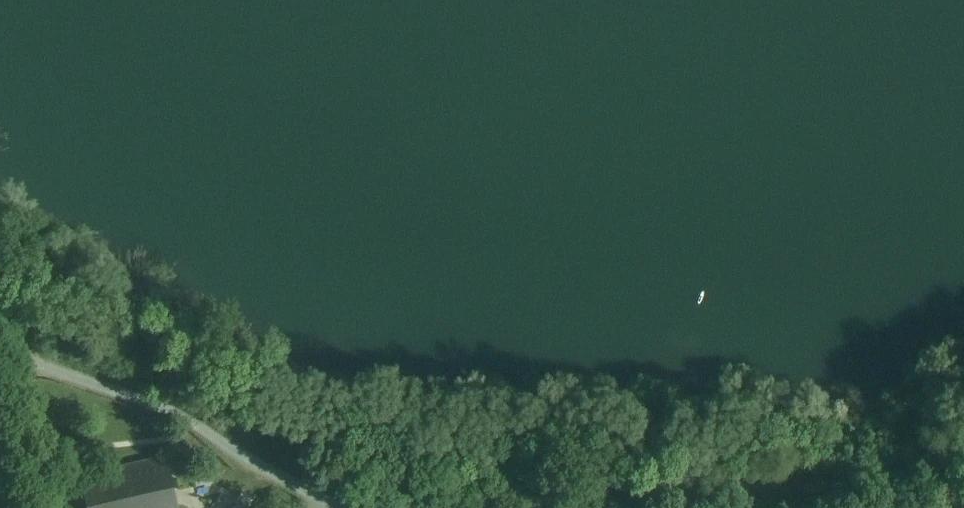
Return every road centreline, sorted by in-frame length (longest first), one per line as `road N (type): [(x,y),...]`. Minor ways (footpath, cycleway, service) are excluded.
road 1 (track): [(0,355),(192,418),(336,507)]

